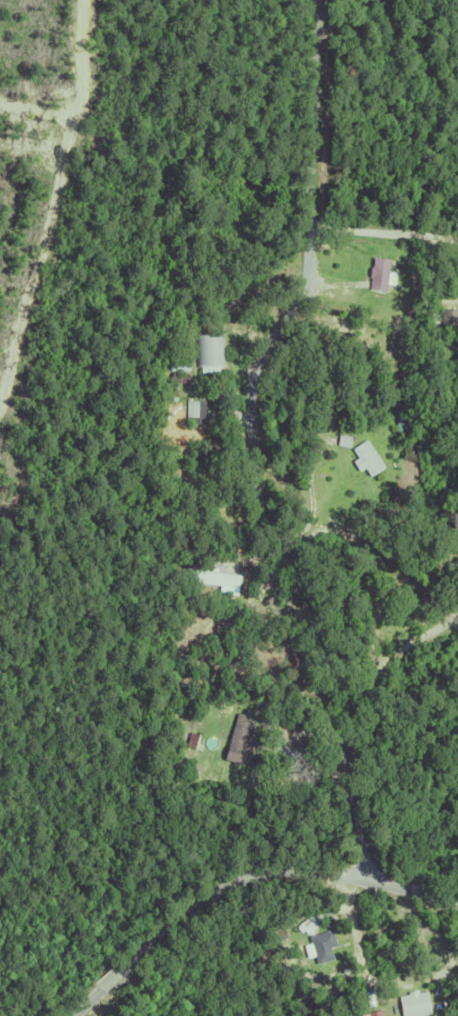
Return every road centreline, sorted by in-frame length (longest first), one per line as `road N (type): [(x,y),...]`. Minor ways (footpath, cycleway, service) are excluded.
road 1 (residential): [(386,886),(356,742),(254,539),(252,391),(307,271),(315,0)]
road 2 (residential): [(457,901),(312,873),(247,874),(190,909),(75,1015)]

